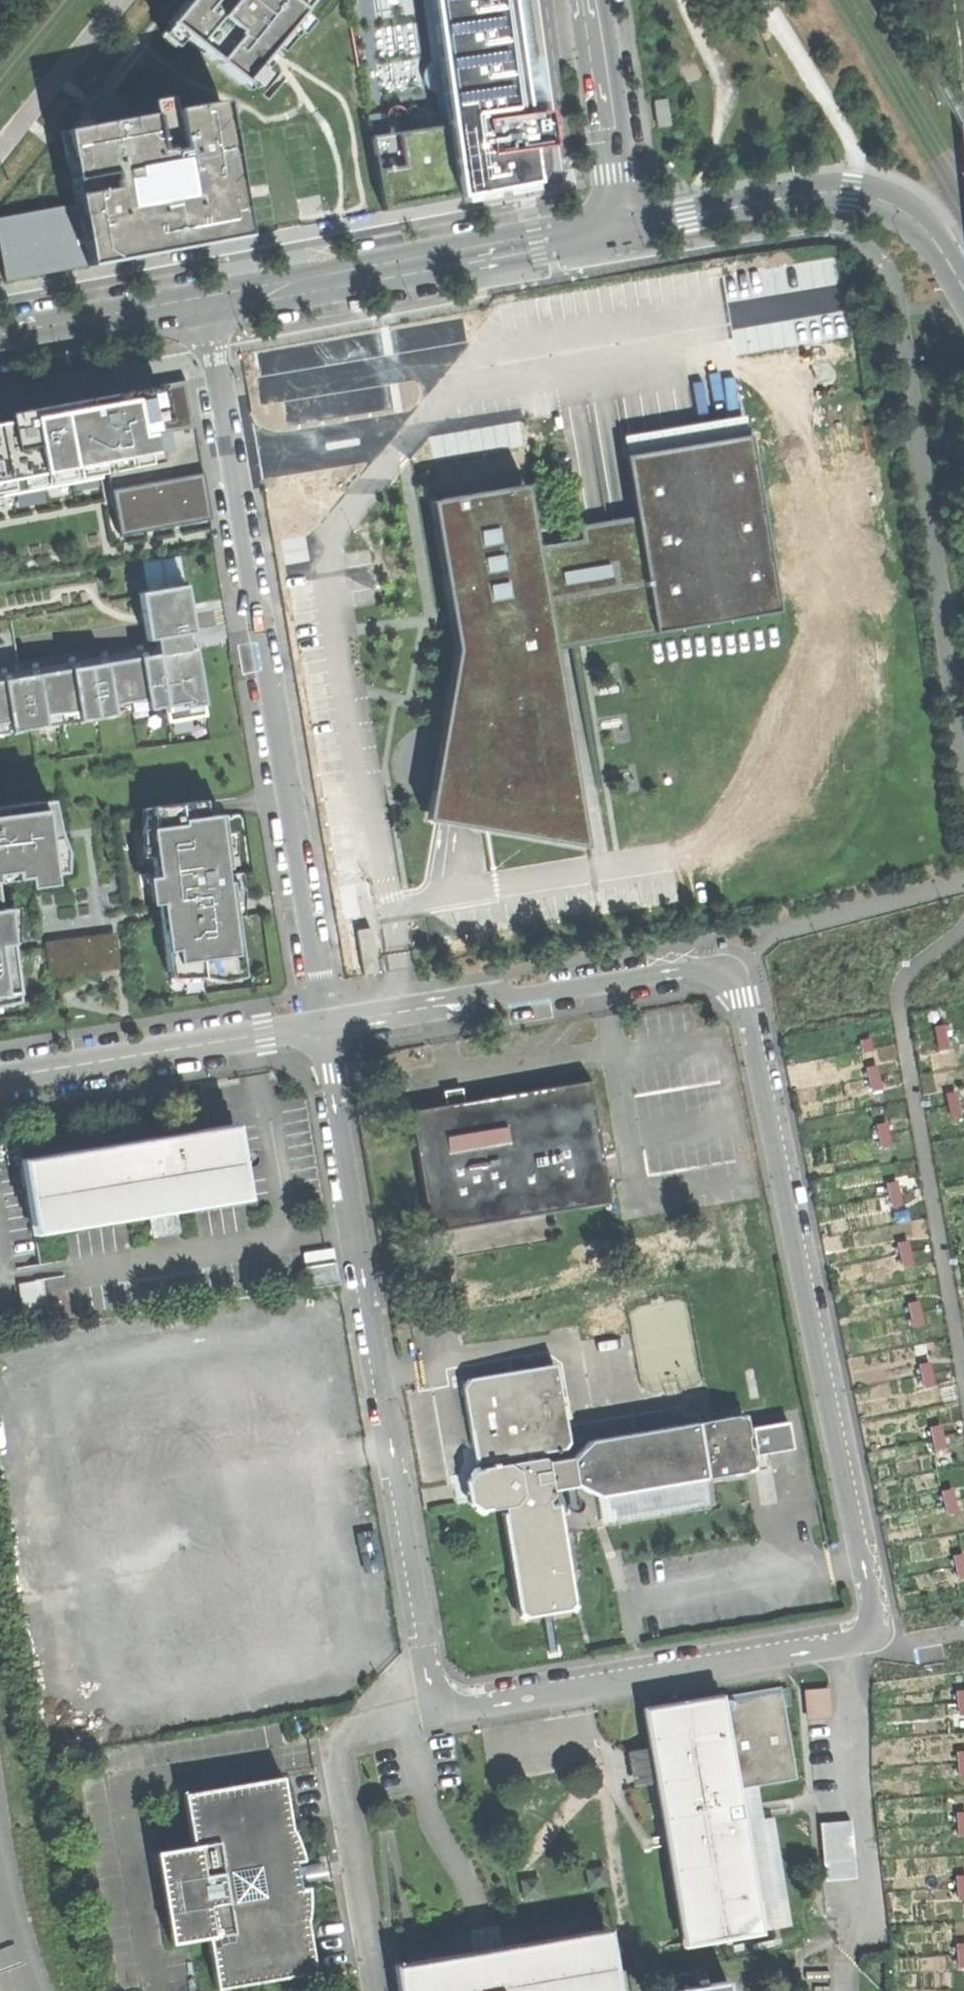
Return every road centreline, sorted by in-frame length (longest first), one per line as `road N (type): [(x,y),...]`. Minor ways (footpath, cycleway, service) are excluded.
road 1 (unclassified): [(324,1025),(440,1702),(463,1710),(844,1644),(869,1633),(871,1603),(734,979),(702,968),(441,1008)]
road 2 (unclassified): [(324,1025),(204,303)]
road 3 (tertiary): [(204,303),(621,225)]
road 4 (tertiary): [(621,225),(813,193),(870,196),(915,220),(963,281)]
road 5 (unclassified): [(324,1025),(0,1077)]
road 6 (tertiary): [(588,0),(621,225)]
road 7 (tertiary): [(0,356),(134,332),(204,303)]
road 8 (tertiary): [(204,303),(0,333)]

